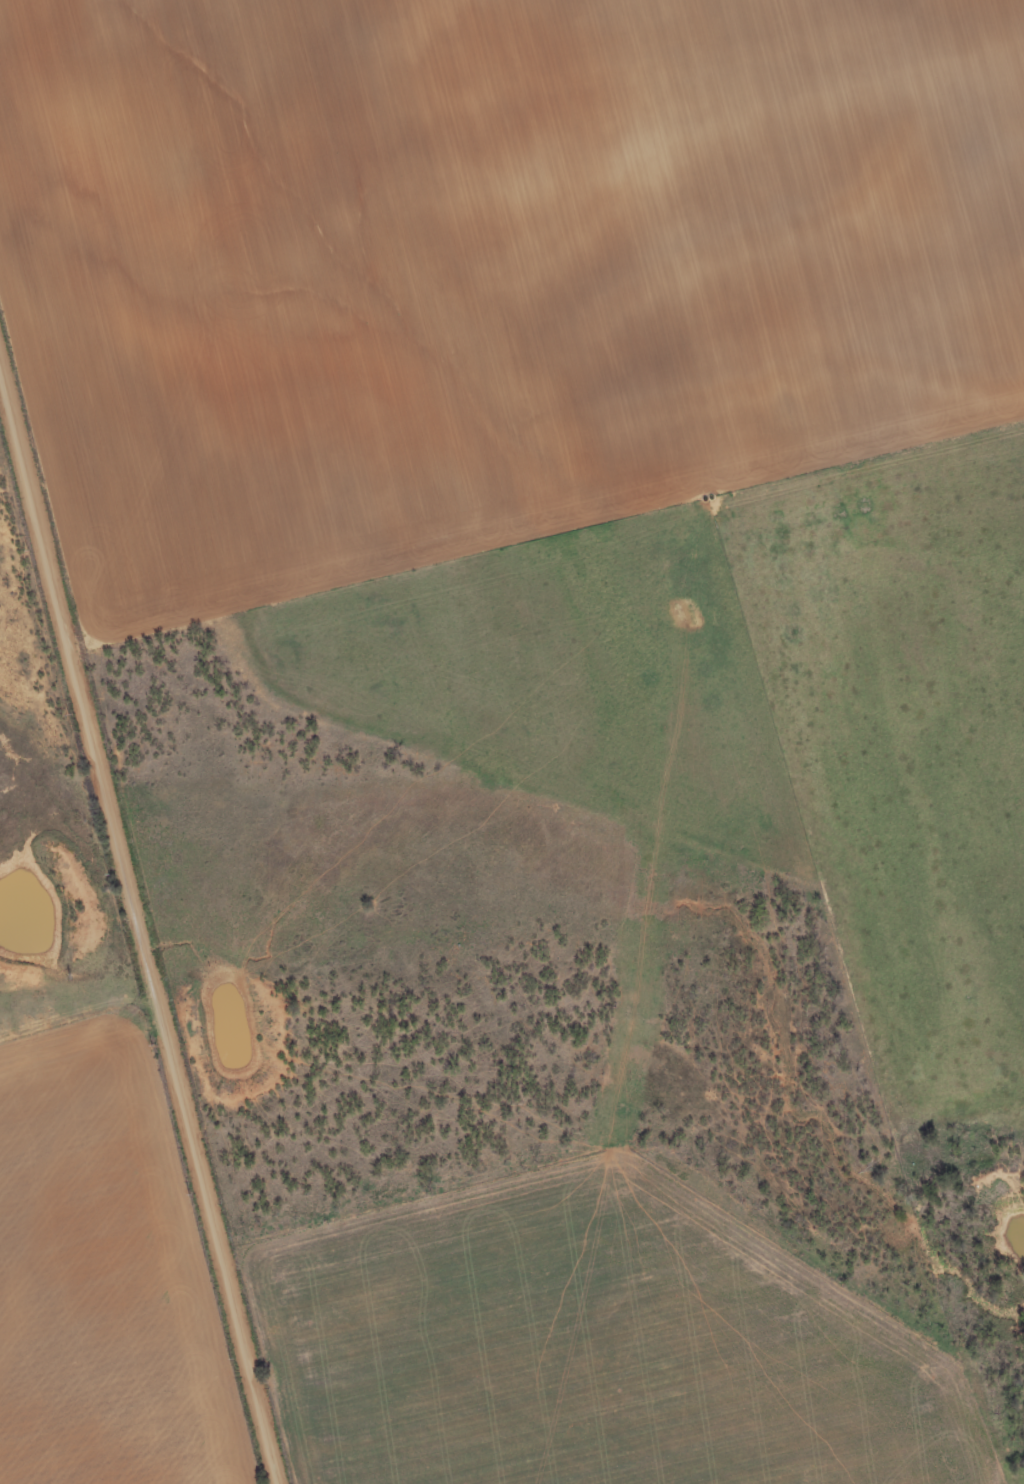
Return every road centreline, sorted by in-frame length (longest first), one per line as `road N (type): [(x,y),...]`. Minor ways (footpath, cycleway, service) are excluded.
road 1 (residential): [(278,1483),(0,367)]

